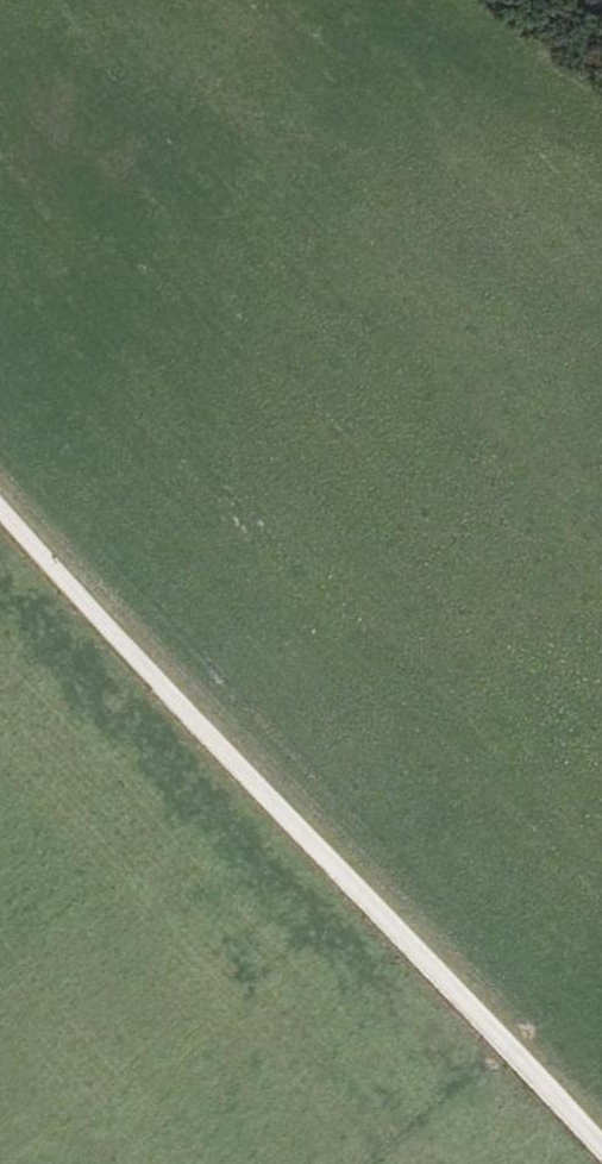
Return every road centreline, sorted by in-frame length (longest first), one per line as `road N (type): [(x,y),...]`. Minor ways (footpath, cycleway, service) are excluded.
road 1 (track): [(601,1155),(0,511)]

